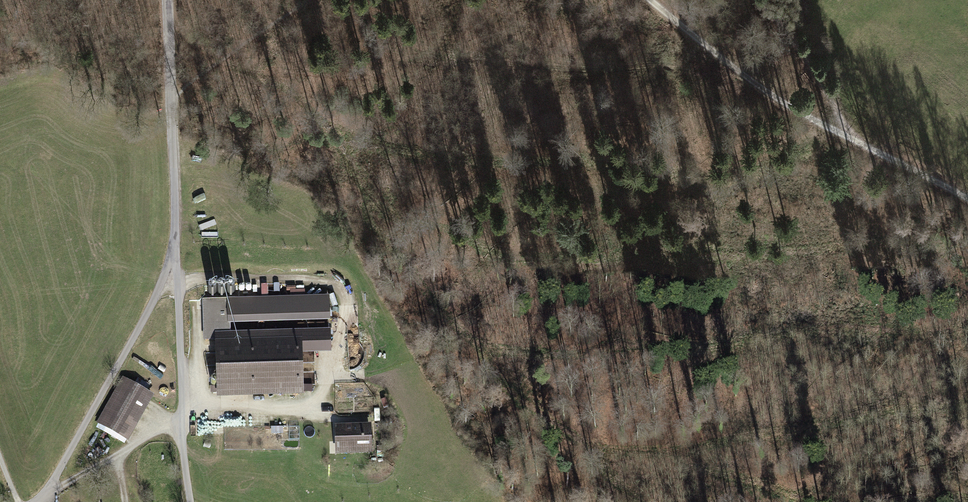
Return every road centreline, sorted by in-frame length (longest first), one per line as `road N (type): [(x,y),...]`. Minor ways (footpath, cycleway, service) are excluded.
road 1 (track): [(177,282),(320,279),(340,301),(338,360),(311,402),(182,412)]
road 2 (unclassified): [(34,501),(150,307),(175,237)]
road 3 (unclassified): [(175,237),(191,501)]
road 4 (track): [(650,0),(765,90),(862,145)]
road 5 (unclassified): [(168,0),(175,237)]
road 6 (track): [(758,0),(862,145)]
road 7 (track): [(182,425),(152,433),(42,496)]

